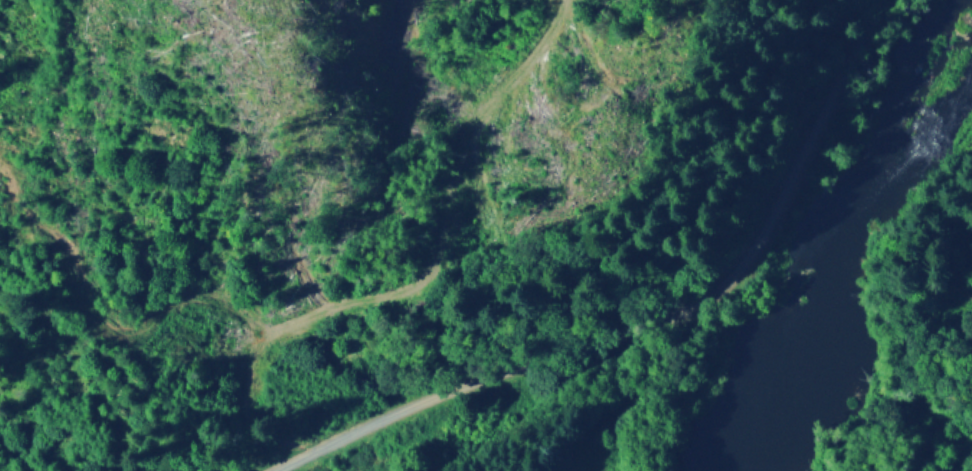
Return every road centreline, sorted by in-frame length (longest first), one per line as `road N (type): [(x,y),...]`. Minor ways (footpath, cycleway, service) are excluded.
road 1 (track): [(559,0),(473,156),(453,254),(433,274),(293,320),(231,360),(163,361),(118,336),(35,272),(0,187)]
road 2 (residential): [(273,470),(442,394),(677,315),(710,296),(771,225),(836,75),(883,0)]

